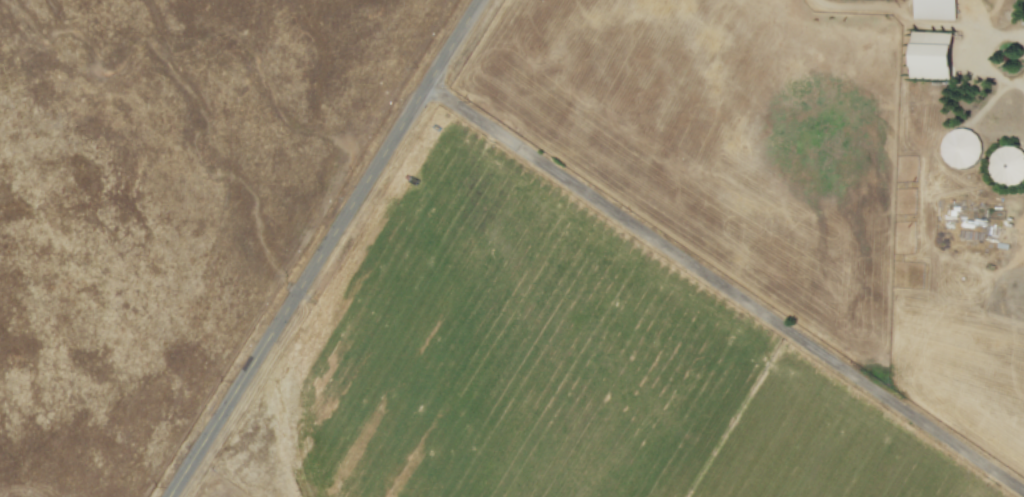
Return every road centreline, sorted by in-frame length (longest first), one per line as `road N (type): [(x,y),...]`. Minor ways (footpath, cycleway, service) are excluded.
road 1 (residential): [(427,87),(1023,492)]
road 2 (tertiary): [(168,496),(481,0)]

